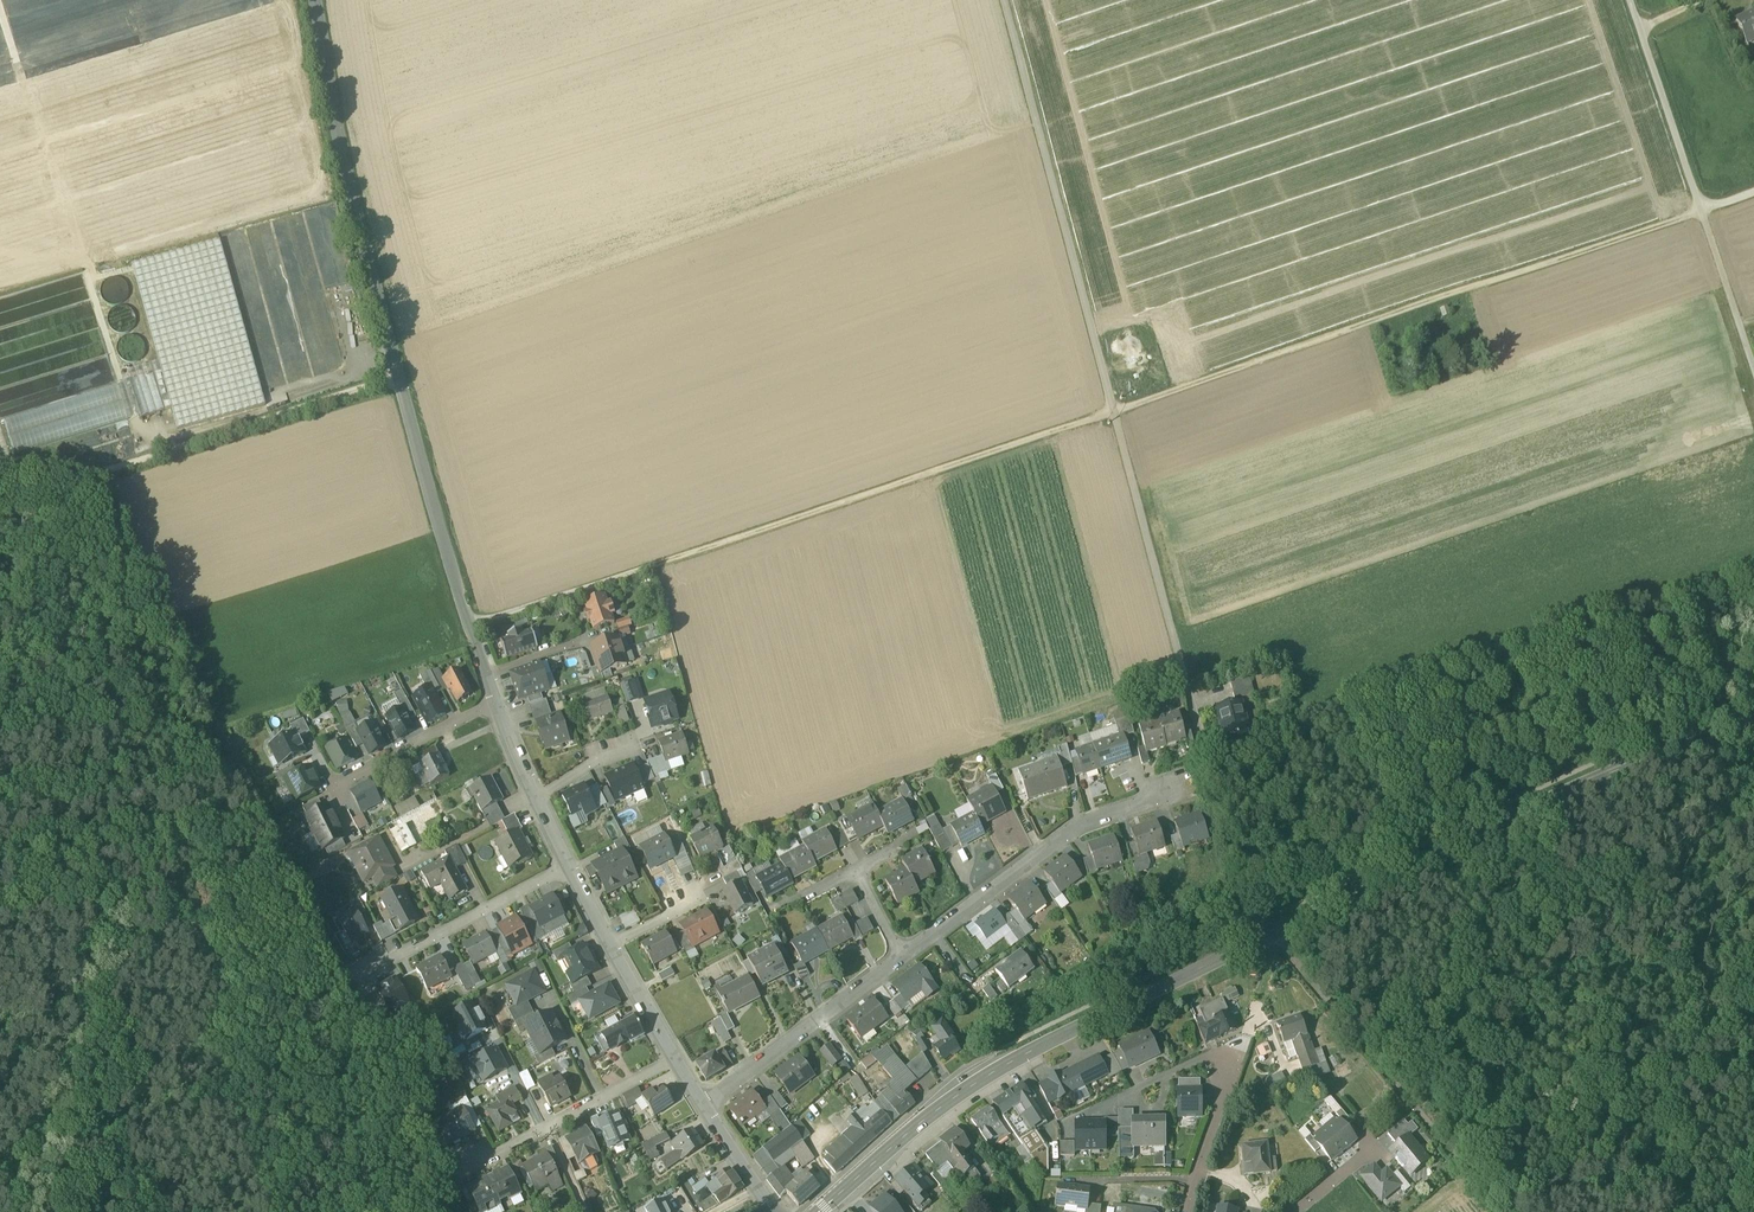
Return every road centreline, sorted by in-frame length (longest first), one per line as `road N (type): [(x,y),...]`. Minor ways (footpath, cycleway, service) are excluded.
road 1 (track): [(1699,209),(474,626)]
road 2 (track): [(96,473),(464,1211)]
road 3 (track): [(1191,703),(1004,0)]
road 4 (secondary): [(1260,939),(1563,792),(1753,720)]
road 5 (secondary): [(819,1211),(943,1105),(1260,939)]
road 6 (unclassified): [(0,476),(96,473),(401,375)]
road 7 (unclassified): [(320,0),(351,183),(401,375)]
road 8 (track): [(1500,1211),(1272,932)]
road 9 (residential): [(1188,1211),(1229,1075),(1222,1048),(1063,1121)]
road 10 (residential): [(903,955),(1077,824),(1186,783)]
road 11 (unclassified): [(401,375),(474,626)]
road 12 (residential): [(707,1108),(903,955)]
road 13 (residential): [(1260,939),(1191,703)]
road 14 (unclassified): [(1699,209),(1629,0)]
road 15 (residential): [(570,867),(378,964)]
road 16 (residential): [(497,699),(332,789)]
road 17 (track): [(1753,369),(1699,209)]
road 18 (residential): [(610,946),(676,1061)]
road 19 (residential): [(707,1108),(774,1211)]

